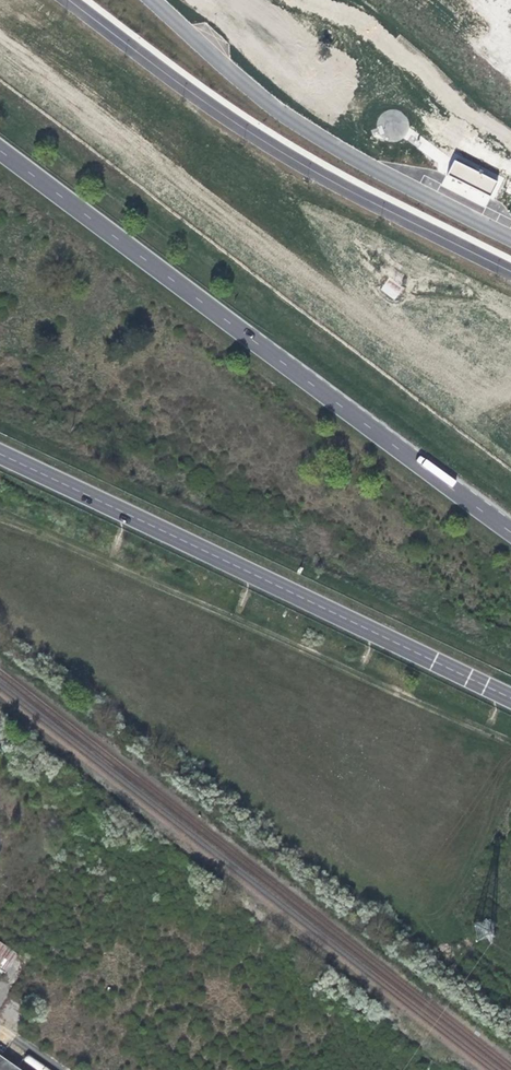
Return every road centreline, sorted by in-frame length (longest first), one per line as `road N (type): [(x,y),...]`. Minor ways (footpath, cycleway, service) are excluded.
road 1 (primary): [(510,532),(0,152)]
road 2 (primary): [(0,454),(510,698)]
road 3 (unclassified): [(153,0),(340,159),(510,244)]

